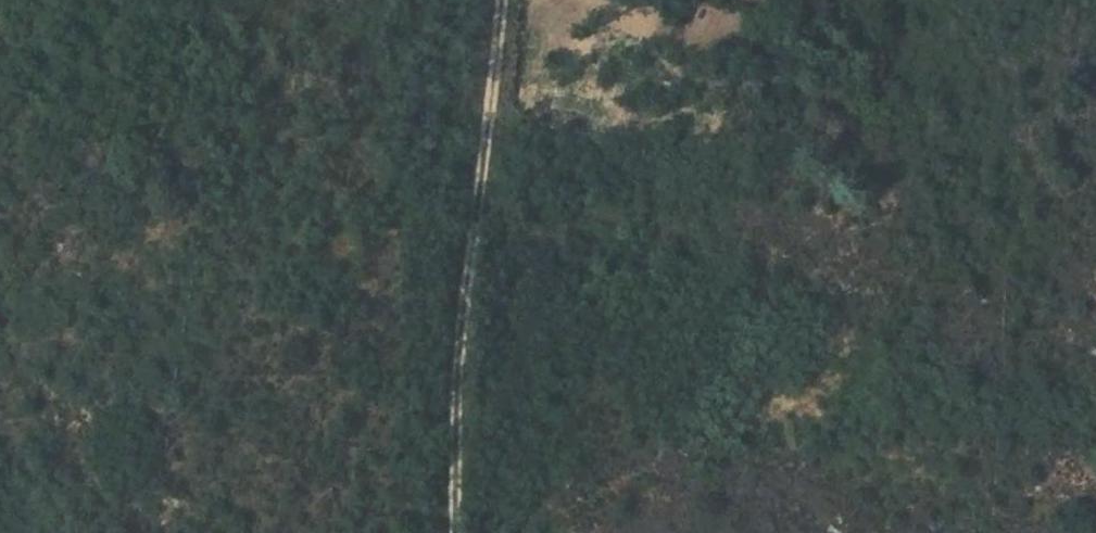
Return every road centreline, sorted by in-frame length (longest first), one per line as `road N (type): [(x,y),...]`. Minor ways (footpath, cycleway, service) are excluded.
road 1 (track): [(448,532),(452,359),(496,0)]

